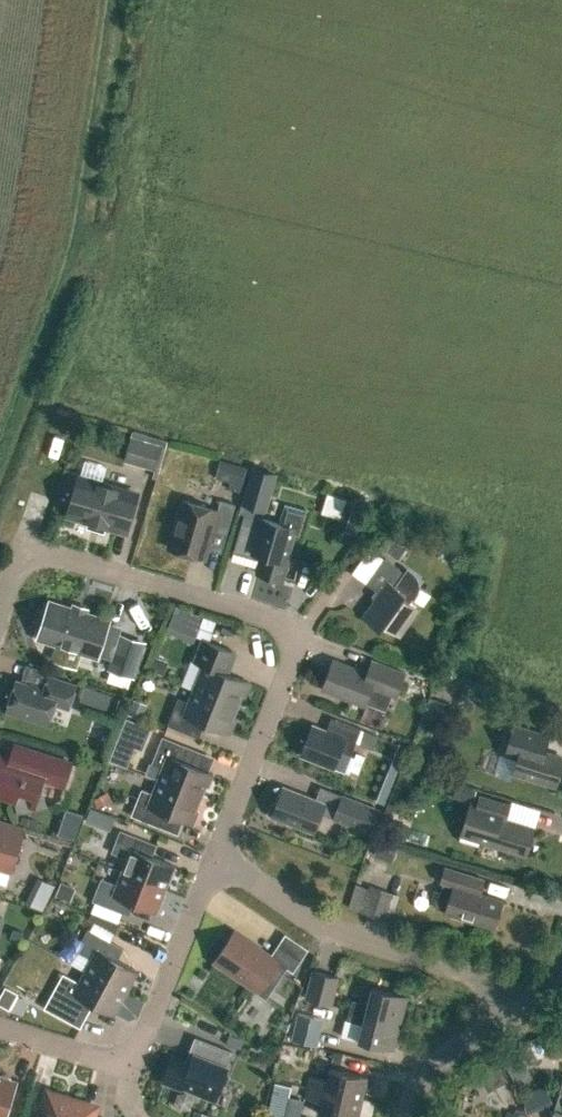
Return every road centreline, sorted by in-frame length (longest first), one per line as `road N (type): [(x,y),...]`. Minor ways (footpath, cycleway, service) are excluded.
road 1 (residential): [(212,856),(287,664),(285,641),(261,619),(44,557),(21,567),(0,630)]
road 2 (residential): [(503,1012),(480,974),(325,929),(212,856)]
road 3 (residential): [(136,1050),(212,856)]
road 4 (residential): [(503,1012),(444,1059),(406,1116)]
road 5 (residential): [(0,1028),(105,1060),(136,1050)]

